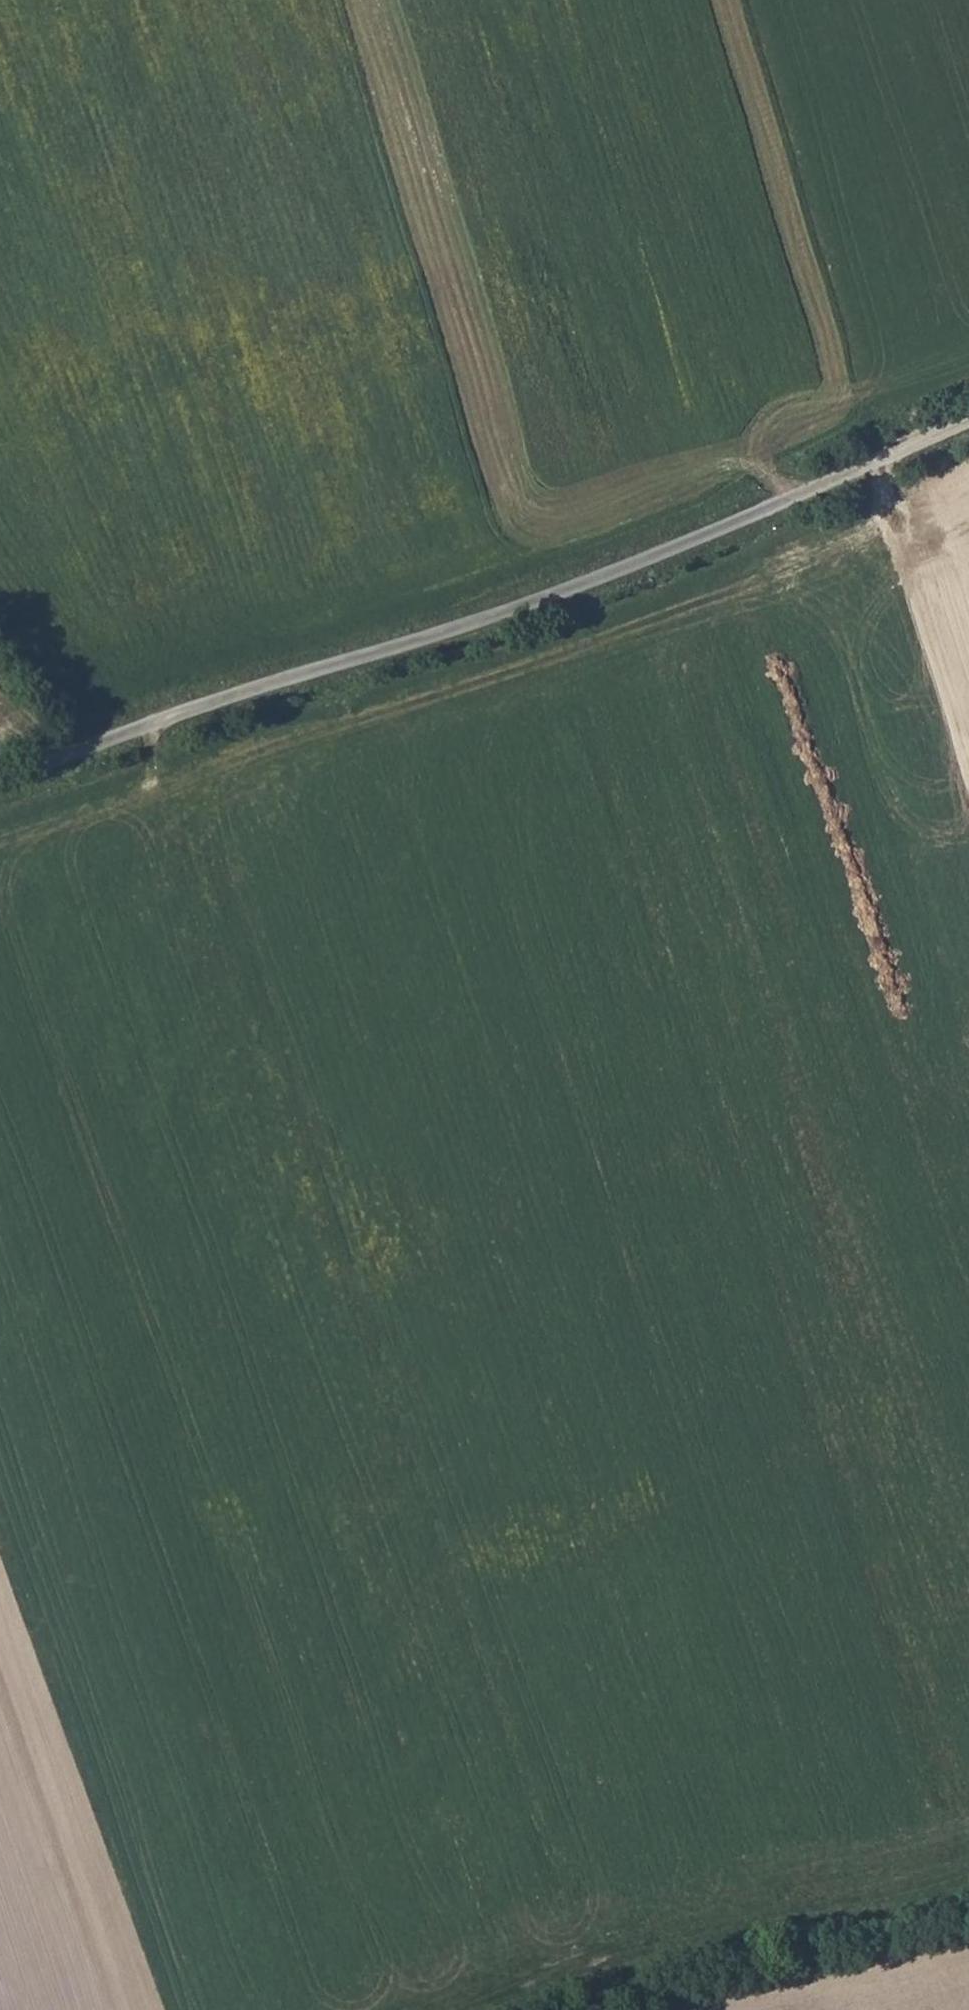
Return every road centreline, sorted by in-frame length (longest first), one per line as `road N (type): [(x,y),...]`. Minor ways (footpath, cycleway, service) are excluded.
road 1 (unclassified): [(968,421),(636,564),(233,695),(0,785)]

